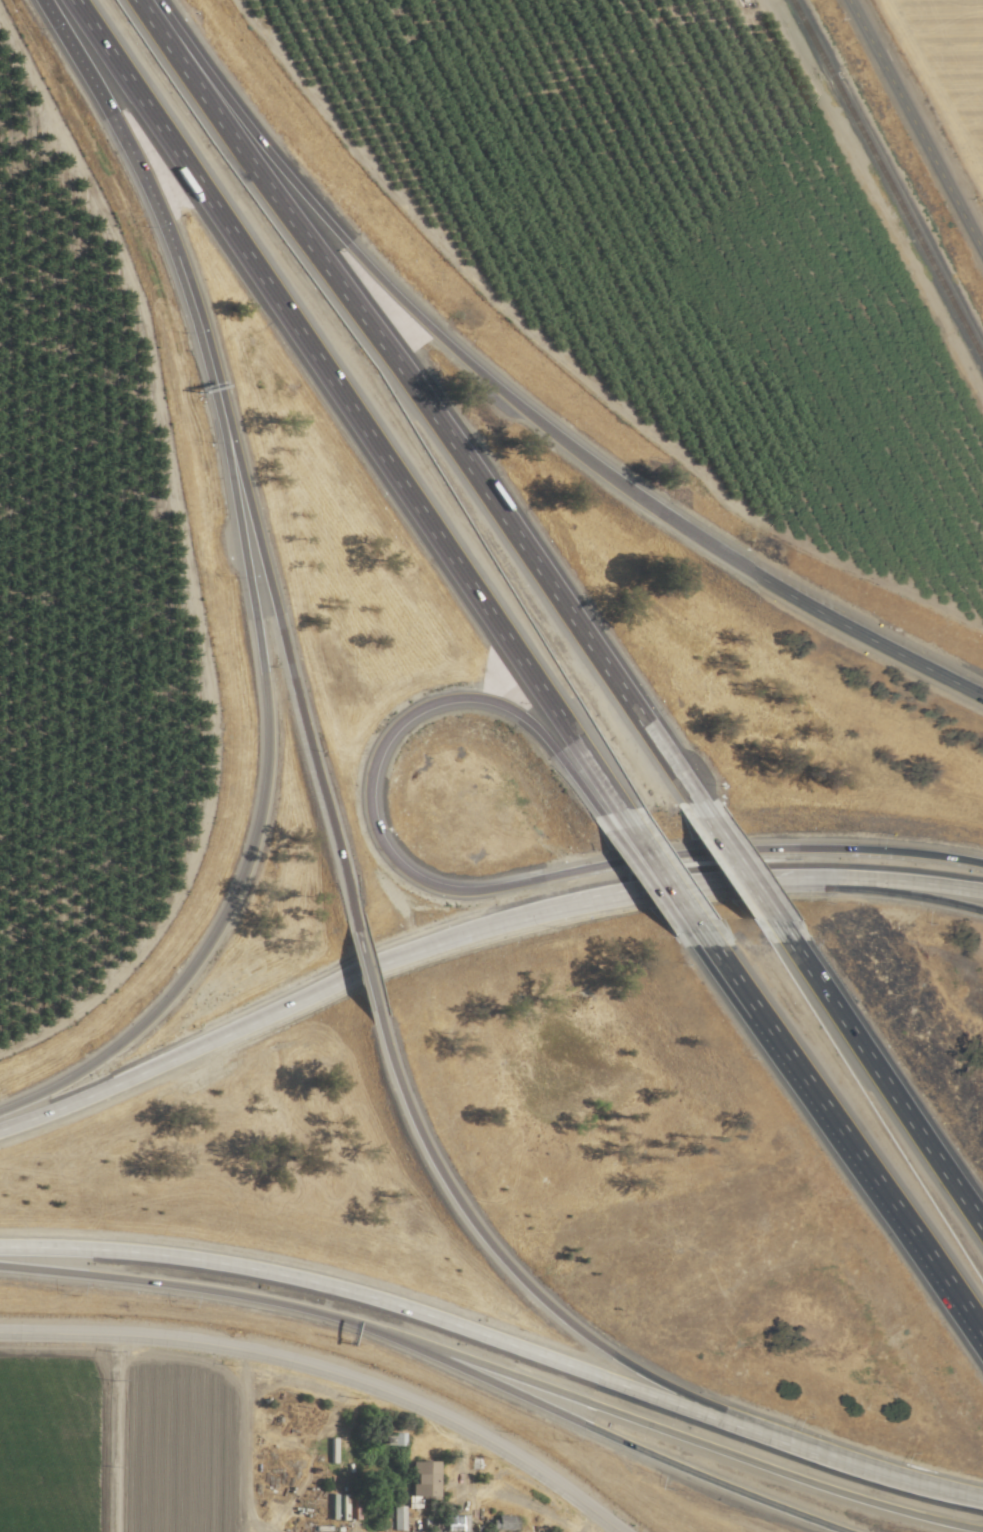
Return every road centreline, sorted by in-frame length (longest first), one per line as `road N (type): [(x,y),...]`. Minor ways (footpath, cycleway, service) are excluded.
road 1 (motorway): [(982,865),(883,851),(718,851),(454,891),(412,879),(381,848),(369,825),(367,774),(386,735),(419,709),(484,701),(522,718),(614,830)]
road 2 (motorway): [(68,0),(629,828)]
road 3 (motorway): [(697,798),(166,41)]
road 4 (motorway): [(212,369),(259,677),(263,777),(255,824),(239,876),(191,965),(118,1041),(0,1108)]
road 5 (motorway): [(0,1248),(146,1252),(283,1273),(433,1317),(807,1450)]
road 6 (motorway): [(776,880),(631,892),(497,919),(374,962),(0,1128)]
road 7 (motorway): [(769,583),(614,483),(450,348),(355,256),(193,61),(166,41)]
road 8 (residential): [(0,1339),(217,1352),(374,1388),(521,1463),(616,1531)]
road 9 (motorway): [(382,1026),(421,1139),(516,1277),(653,1379),(807,1450)]
road 10 (motorway): [(399,1341),(857,1499),(982,1531)]
road 11 (motorway): [(212,369),(354,915)]
road 12 (motorway): [(399,1341),(693,1474),(844,1531)]
road 13 (motorway): [(721,972),(982,1352)]
road 14 (motorway): [(0,1267),(211,1290),(399,1341)]
road 15 (motorway): [(45,0),(130,150),(195,301),(212,369)]
road 16 (motorway): [(982,1213),(790,928)]
road 17 (tertiary): [(846,0),(982,257)]
road 18 (motorway): [(982,697),(769,583)]
road 19 (motorway): [(982,913),(924,897),(776,880)]
road 20 (motorway): [(982,891),(876,879),(776,880)]
road 21 (motorway): [(807,1450),(982,1498)]
road 22 (motorway): [(790,928),(697,798)]
road 23 (motorway): [(614,830),(684,933)]
road 24 (motorway): [(629,828),(698,930)]

